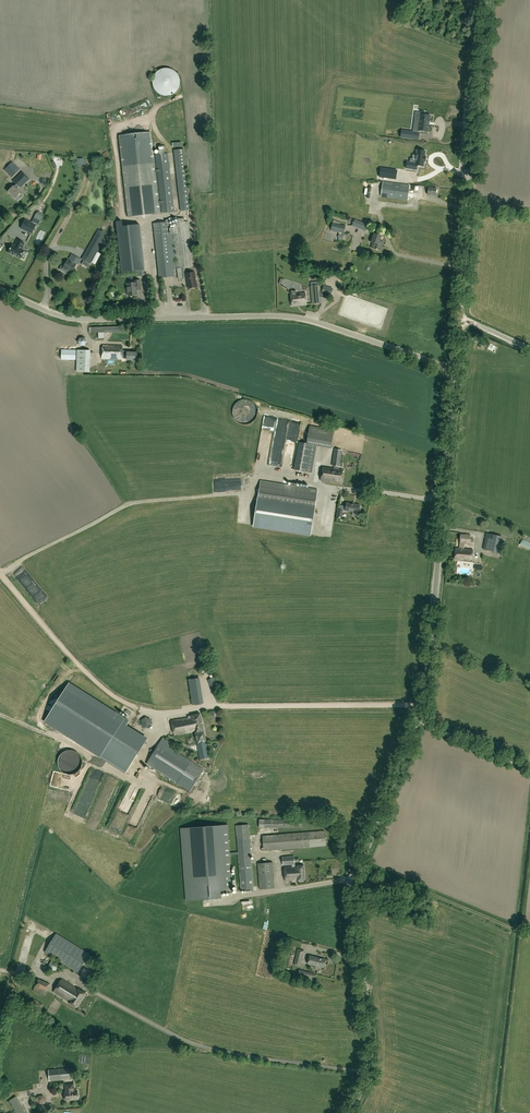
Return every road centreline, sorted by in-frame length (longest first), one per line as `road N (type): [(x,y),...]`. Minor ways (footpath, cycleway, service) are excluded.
road 1 (tertiary): [(351,1112),(372,1060),(355,881),(427,691),(455,370)]
road 2 (track): [(423,704),(138,709),(86,675),(0,574)]
road 3 (unclassified): [(455,370),(299,319),(67,318),(0,291)]
road 4 (track): [(0,573),(127,503),(248,492),(261,472),(322,486)]
road 5 (tertiary): [(459,318),(491,0)]
road 6 (track): [(529,769),(417,721)]

